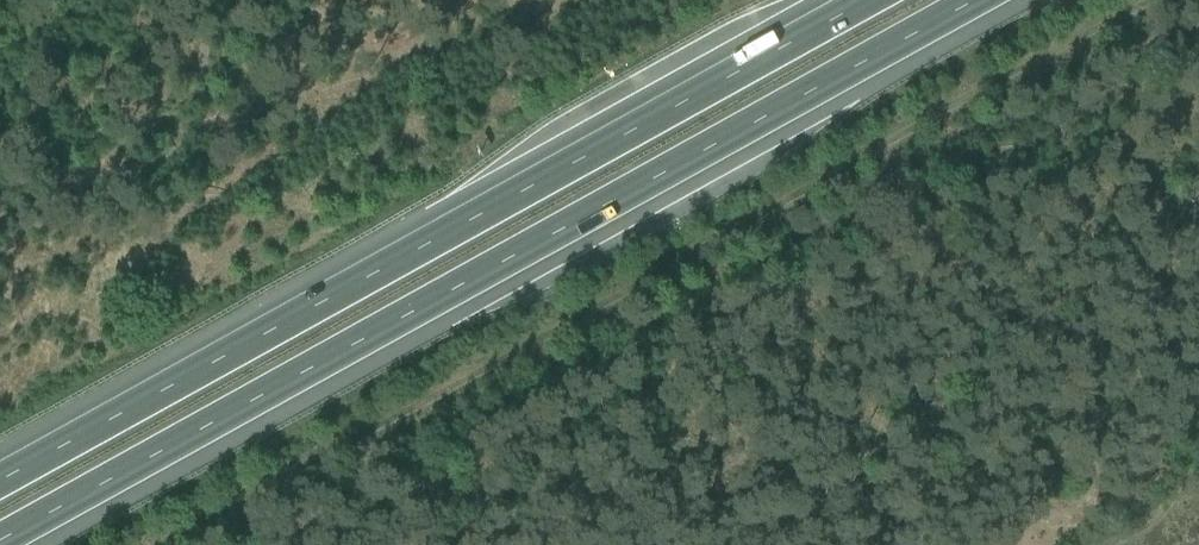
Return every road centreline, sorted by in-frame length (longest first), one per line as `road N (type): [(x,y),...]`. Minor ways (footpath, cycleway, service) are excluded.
road 1 (track): [(164,544),(1144,0)]
road 2 (motorway): [(0,542),(977,0)]
road 3 (motorway): [(869,0),(0,481)]

